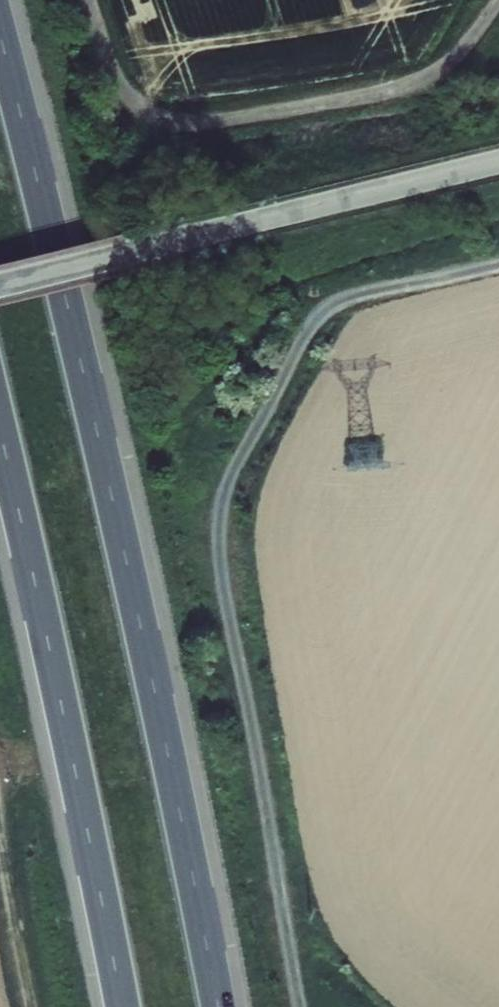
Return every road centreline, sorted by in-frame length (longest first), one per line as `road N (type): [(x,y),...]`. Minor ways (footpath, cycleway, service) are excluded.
road 1 (motorway): [(219,1006),(122,535),(0,38)]
road 2 (track): [(498,262),(364,294),(322,319),(219,501),(211,532),(227,631),(304,1006)]
road 3 (motorway): [(0,439),(123,1006)]
road 4 (track): [(498,1),(459,54),(427,79),(373,97),(195,126),(154,116),(123,94),(90,0)]
road 5 (tertiary): [(0,283),(498,162)]
road 6 (track): [(26,1006),(0,865)]

